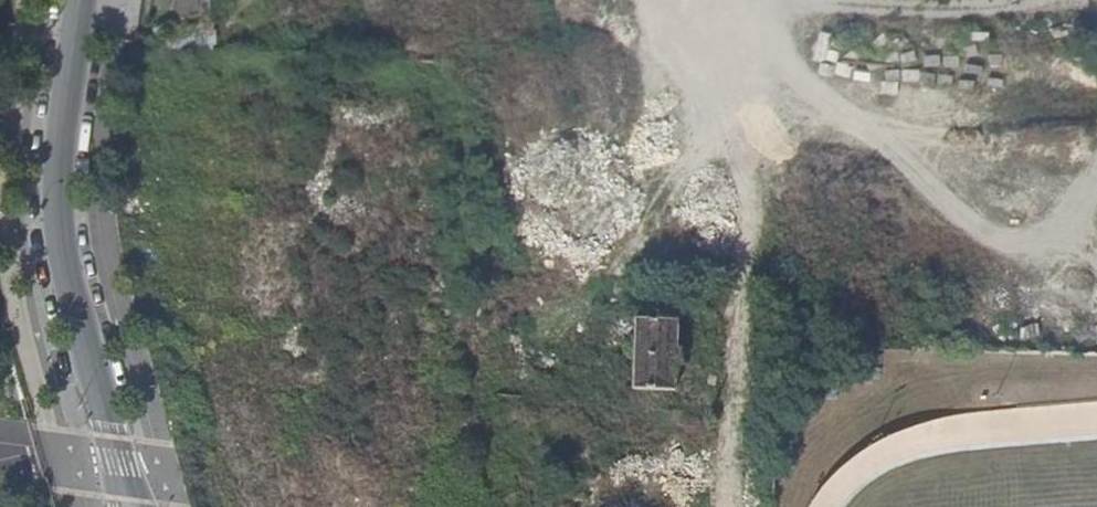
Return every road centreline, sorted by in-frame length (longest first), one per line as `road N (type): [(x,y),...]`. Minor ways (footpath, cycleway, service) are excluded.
road 1 (track): [(765,0),(727,291),(721,506)]
road 2 (tertiary): [(72,41),(58,186),(65,265),(119,464)]

